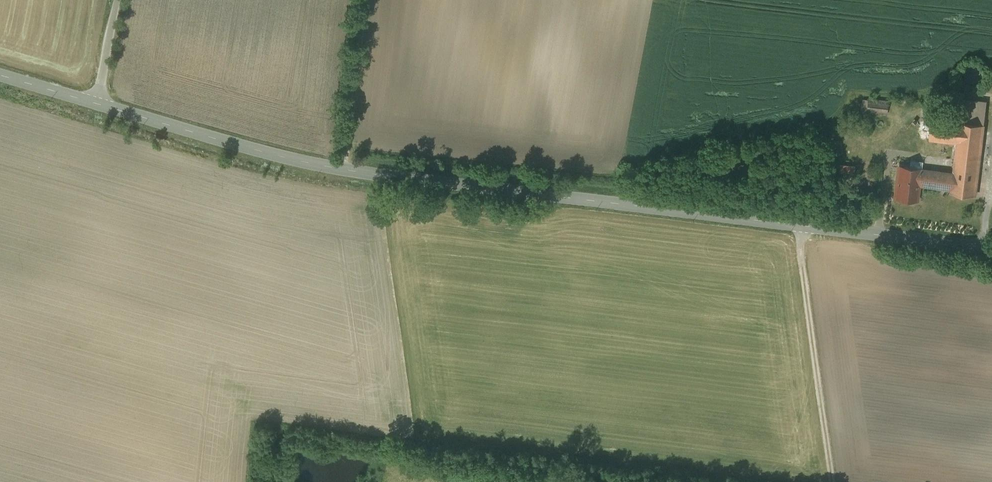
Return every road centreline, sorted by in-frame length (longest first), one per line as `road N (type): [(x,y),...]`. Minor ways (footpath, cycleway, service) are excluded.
road 1 (tertiary): [(991,248),(375,174),(96,103)]
road 2 (track): [(799,225),(834,481)]

